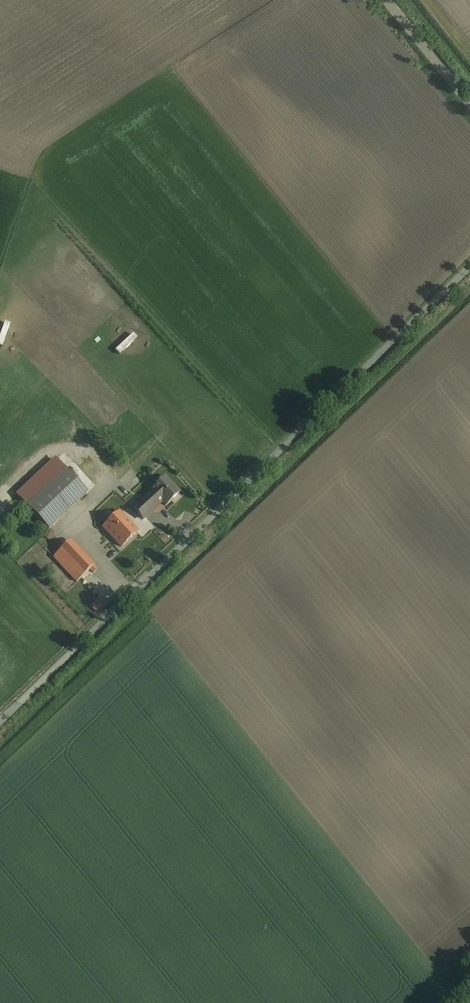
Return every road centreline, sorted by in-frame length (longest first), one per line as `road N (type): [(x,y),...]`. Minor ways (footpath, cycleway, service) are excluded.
road 1 (unclassified): [(0,722),(469,267)]
road 2 (unclassified): [(386,0),(469,105)]
road 3 (track): [(453,997),(468,867)]

